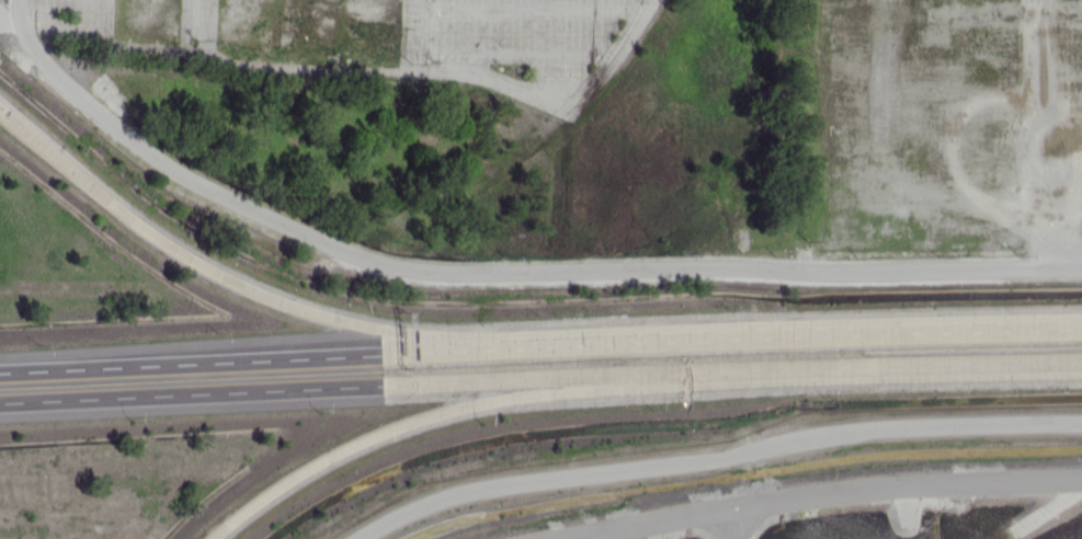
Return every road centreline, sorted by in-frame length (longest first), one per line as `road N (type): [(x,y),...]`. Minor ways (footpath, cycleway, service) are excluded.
road 1 (motorway): [(0,403),(650,377)]
road 2 (motorway): [(570,342),(394,331),(265,296),(161,240),(0,109)]
road 3 (motorway): [(570,342),(0,369)]
road 4 (motorway): [(1081,326),(570,342)]
road 5 (motorway): [(214,538),(306,473),(392,429),(481,404),(650,377)]
road 6 (motorway): [(650,377),(1081,365)]

